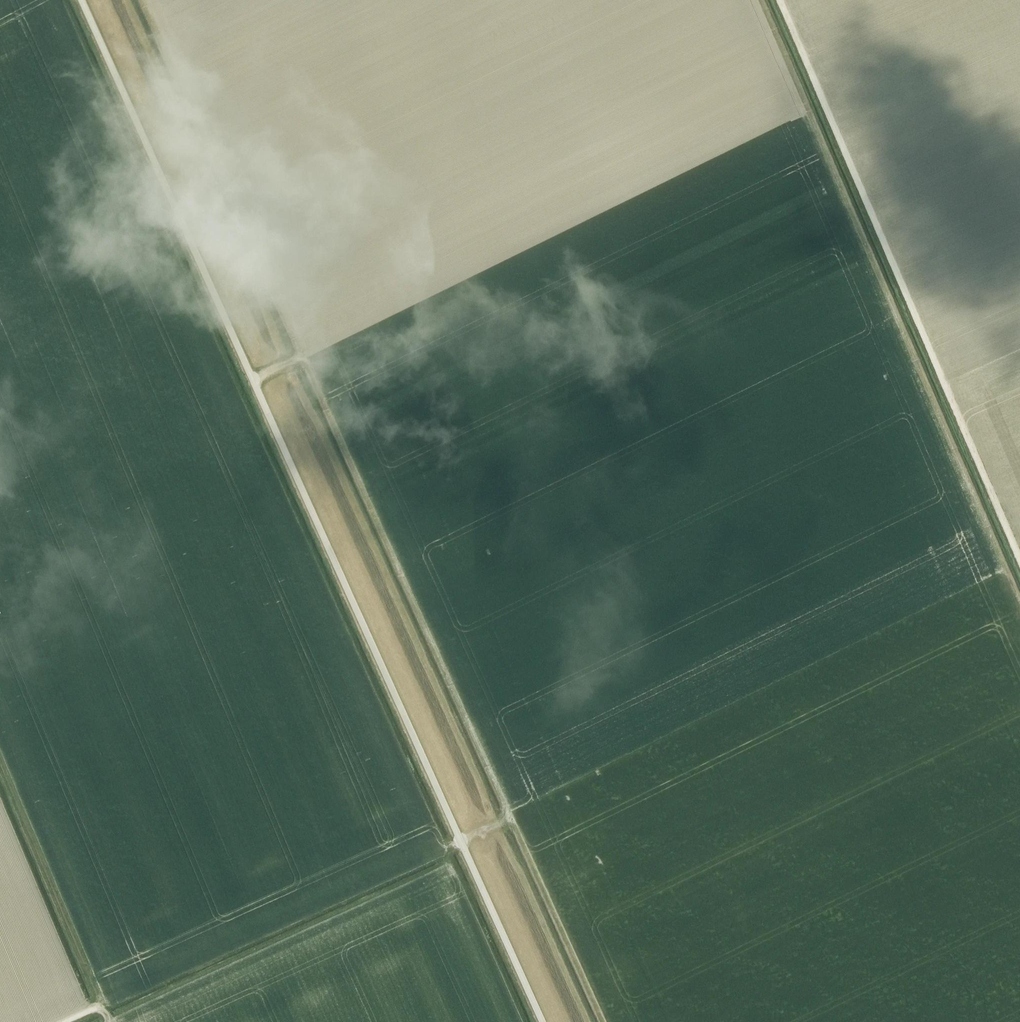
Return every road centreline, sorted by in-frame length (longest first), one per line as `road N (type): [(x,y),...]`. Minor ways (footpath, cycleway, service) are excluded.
road 1 (track): [(1019,559),(780,0)]

